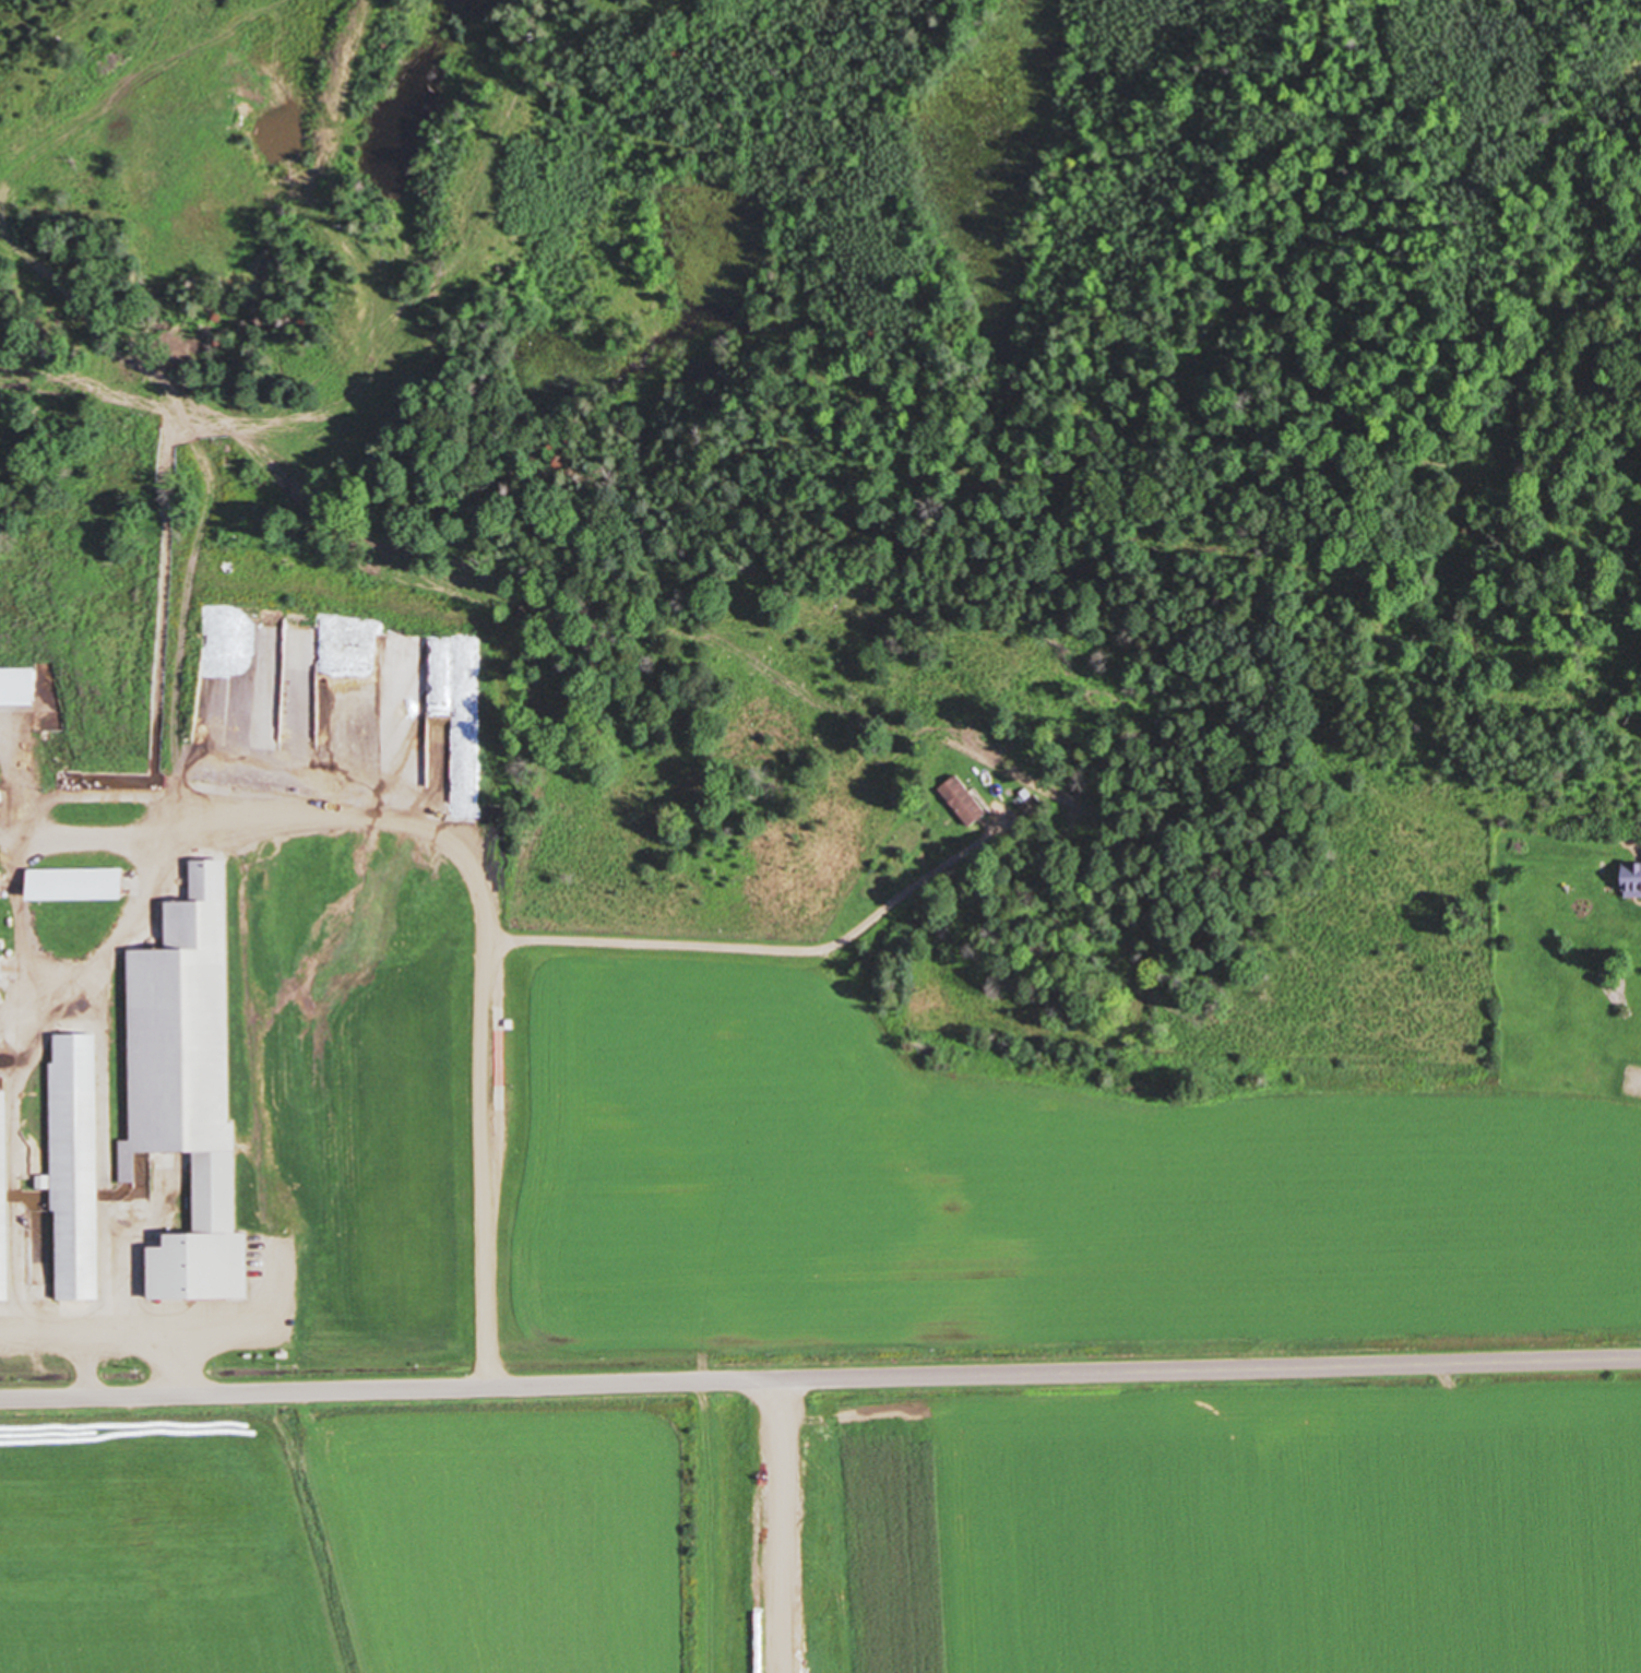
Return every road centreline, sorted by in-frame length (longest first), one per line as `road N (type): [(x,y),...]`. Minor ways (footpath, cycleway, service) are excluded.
road 1 (tertiary): [(1640,1359),(0,1397)]

